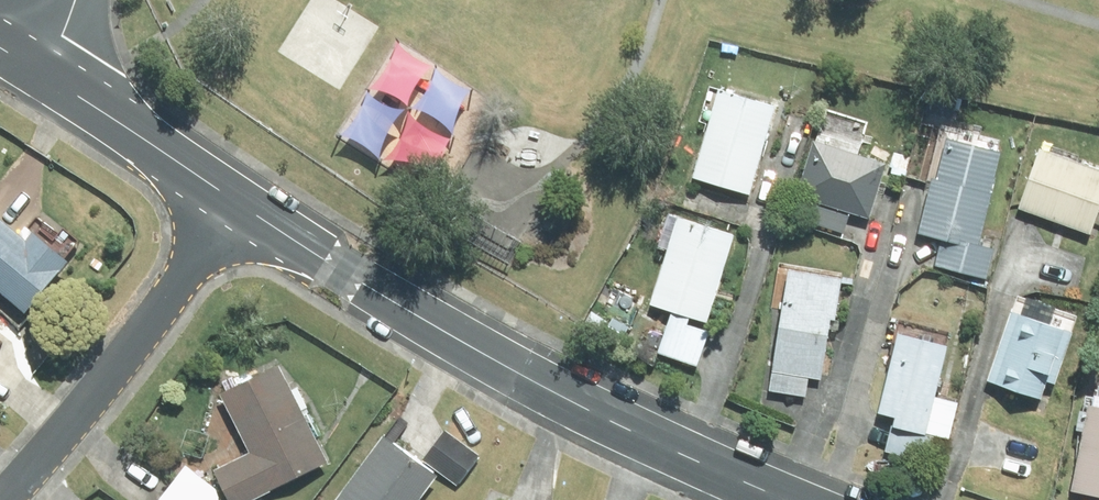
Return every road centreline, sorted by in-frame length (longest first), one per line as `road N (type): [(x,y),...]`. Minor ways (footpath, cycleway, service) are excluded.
road 1 (residential): [(790,499),(520,375),(234,203)]
road 2 (residential): [(12,499),(125,361),(234,203)]
road 3 (residential): [(234,203),(37,72)]

